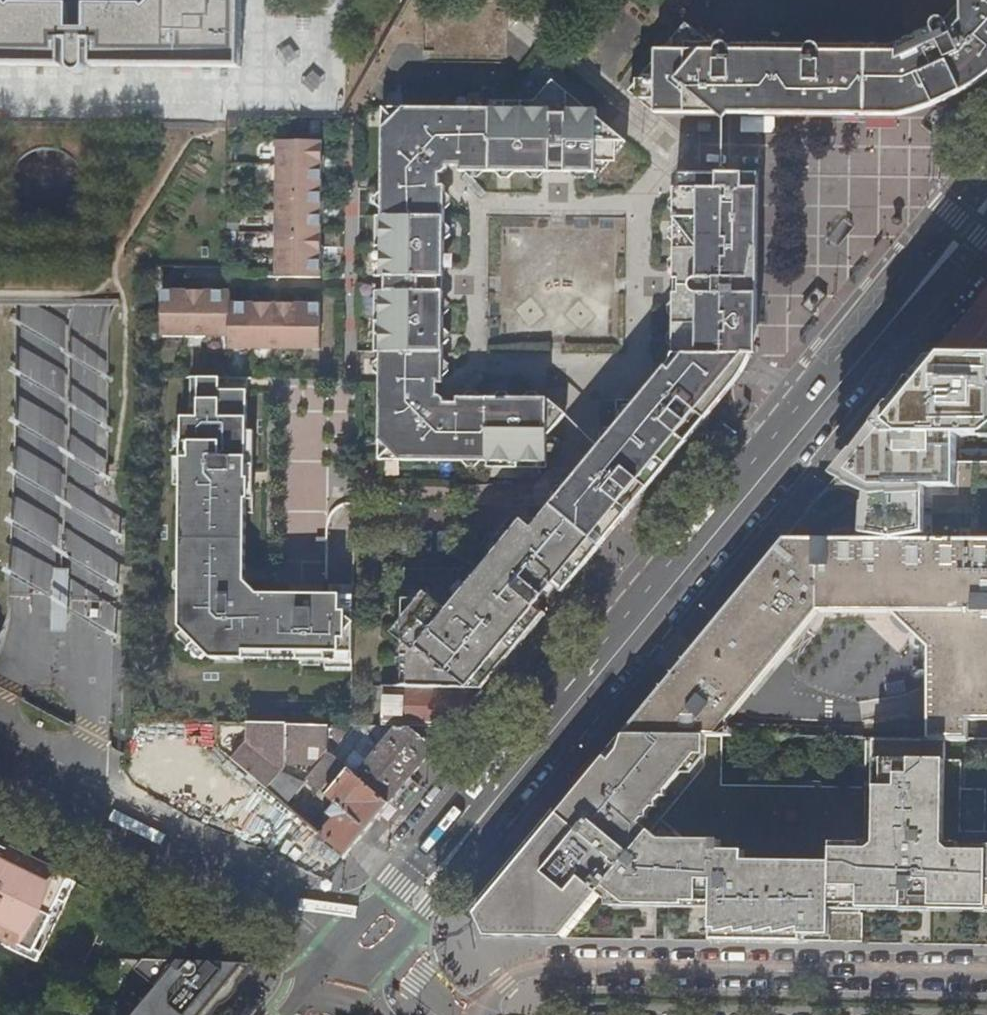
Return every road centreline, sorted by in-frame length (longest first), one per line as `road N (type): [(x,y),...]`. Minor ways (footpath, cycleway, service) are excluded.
road 1 (primary): [(986,204),(373,946)]
road 2 (residential): [(986,975),(539,967),(468,1014)]
road 3 (residential): [(0,767),(320,914),(364,956)]

